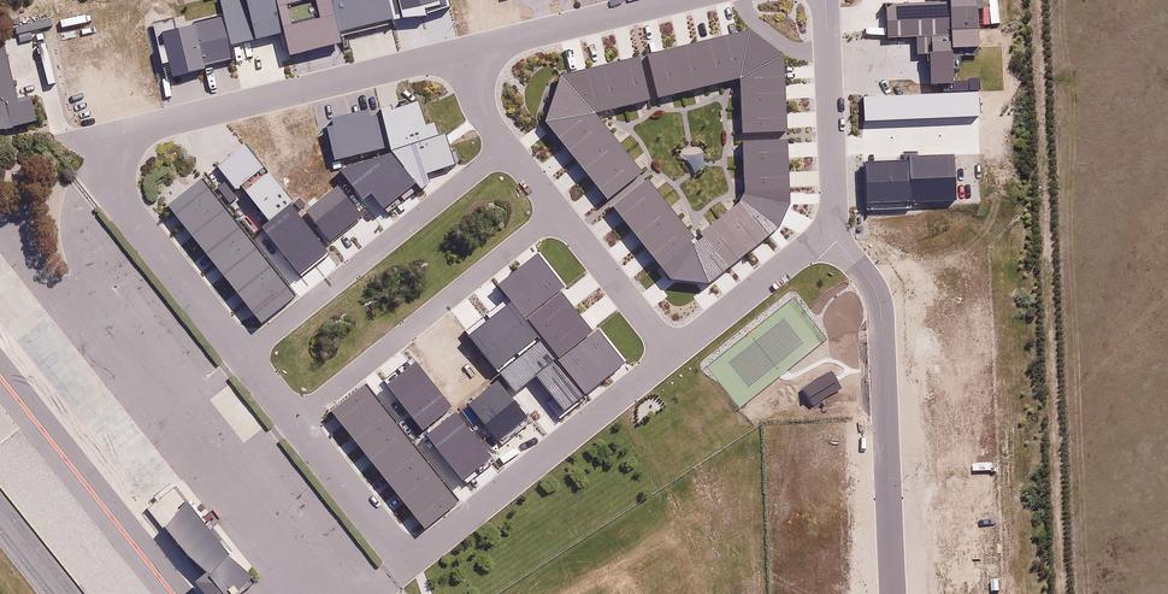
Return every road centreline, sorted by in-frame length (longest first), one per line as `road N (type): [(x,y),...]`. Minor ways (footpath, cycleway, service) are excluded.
road 1 (residential): [(248,354),(101,166),(99,150),(111,136),(463,53)]
road 2 (residential): [(673,355),(410,558),(299,418)]
road 3 (residential): [(893,593),(881,309),(867,278),(826,233)]
road 4 (residential): [(299,418),(558,214)]
road 5 (residential): [(248,354),(504,147)]
road 6 (residential): [(825,0),(835,202),(826,233)]
road 7 (residential): [(463,53),(678,0)]
road 8 (residential): [(826,233),(673,355)]
road 9 (residential): [(673,355),(558,214)]

